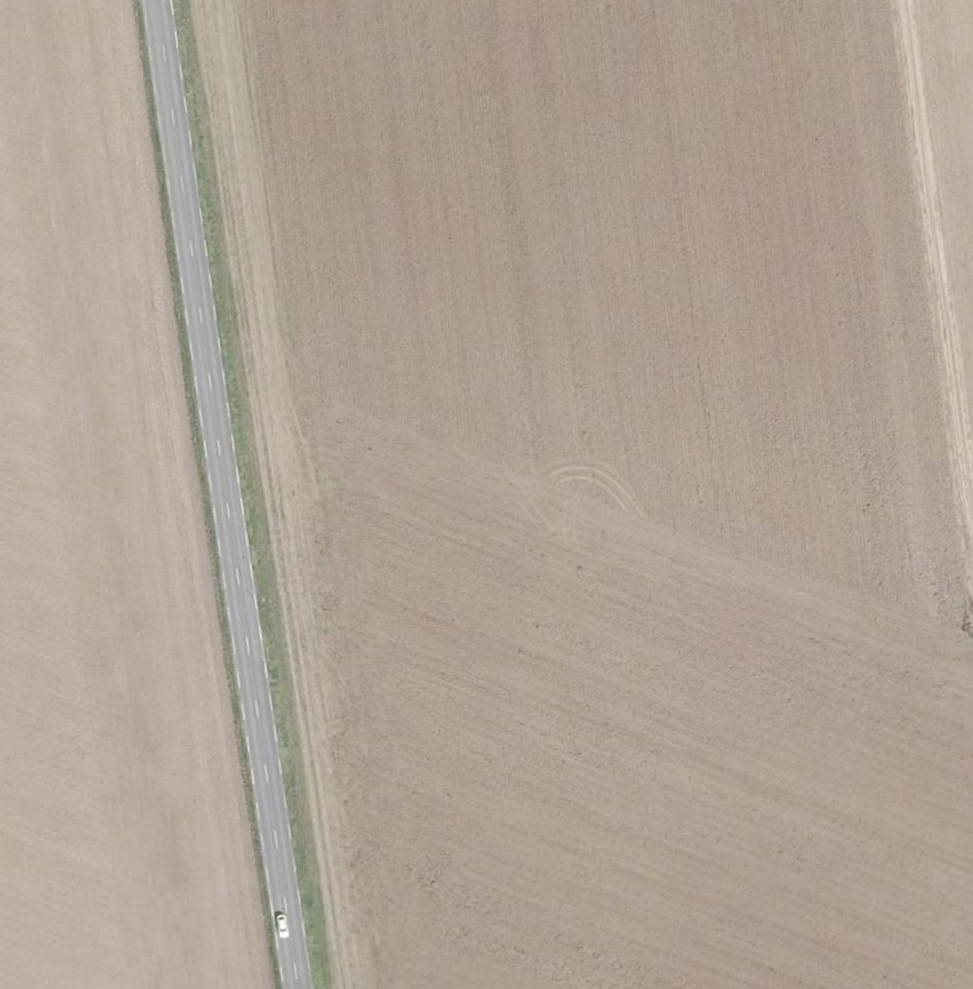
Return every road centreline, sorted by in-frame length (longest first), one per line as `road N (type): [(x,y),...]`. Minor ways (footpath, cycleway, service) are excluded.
road 1 (tertiary): [(298,988),(158,0)]

